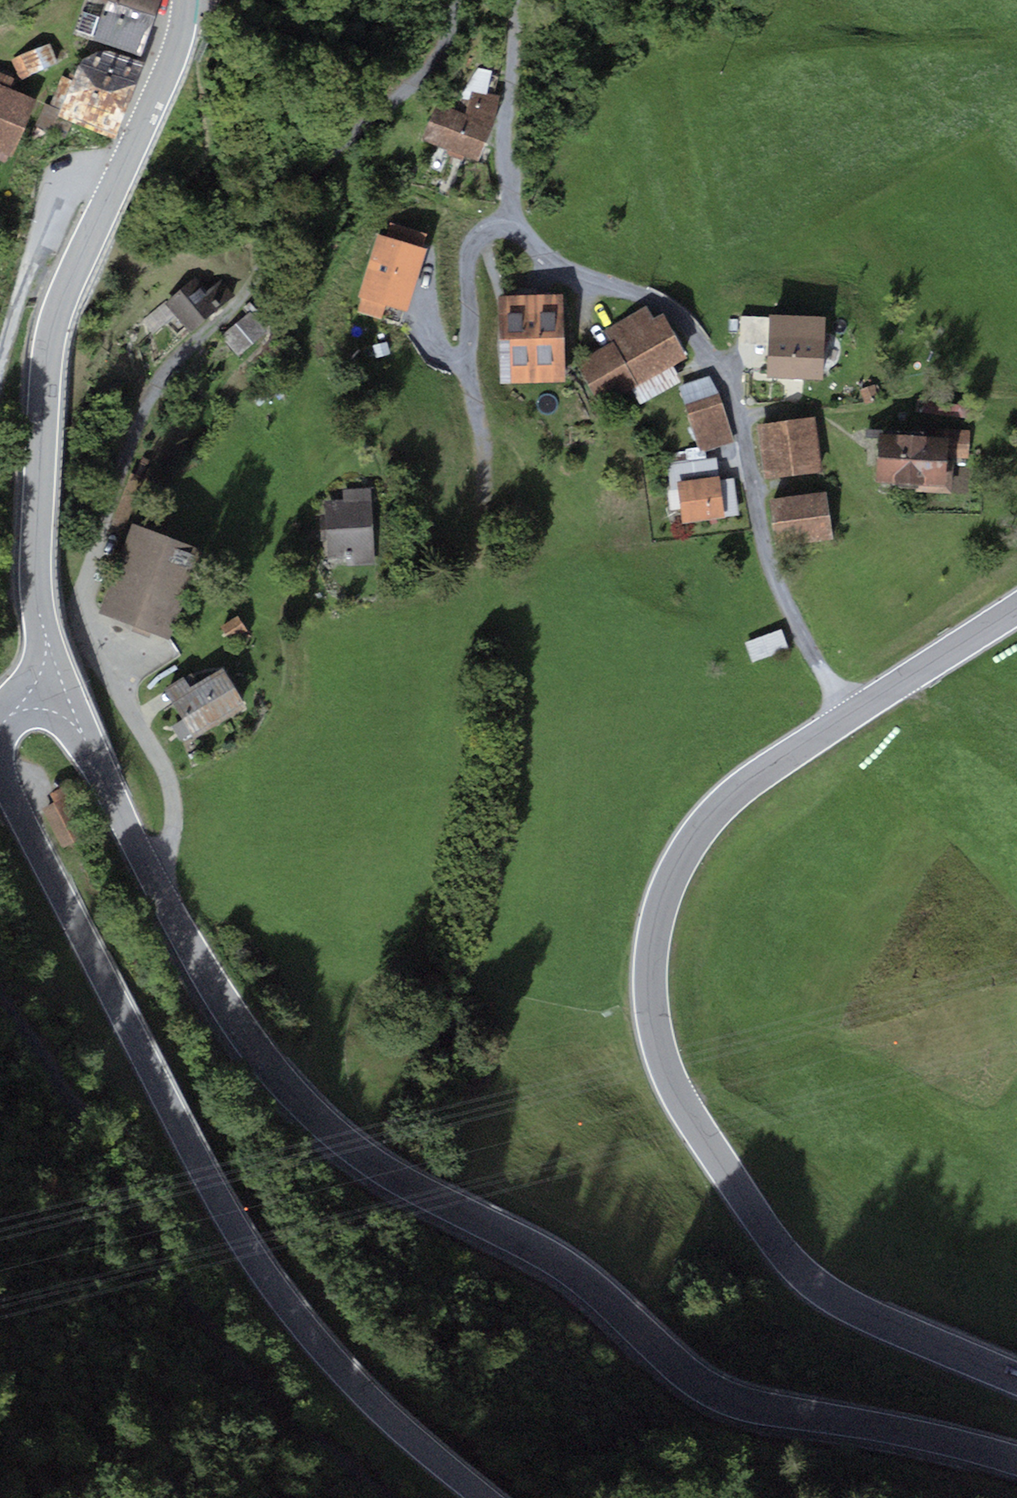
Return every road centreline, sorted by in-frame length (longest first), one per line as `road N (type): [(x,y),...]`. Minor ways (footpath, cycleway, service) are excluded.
road 1 (tertiary): [(1016,1460),(740,1403),(704,1389),(581,1276),(354,1151),(277,1075),(219,995),(82,733),(50,692)]
road 2 (tertiary): [(848,716),(716,811),(680,863),(657,921),(652,960),(659,1040),(698,1129),(816,1284),(897,1330),(1016,1378)]
road 3 (tertiary): [(0,767),(215,1196),(281,1295),(391,1423),(484,1497)]
road 4 (tertiary): [(186,0),(170,64),(64,298),(53,340),(37,584),(50,692)]
road 5 (track): [(388,1497),(241,1355),(163,1258),(0,987)]
road 6 (residential): [(848,716),(776,584),(736,412),(693,332),(665,306),(572,273),(512,223)]
road 7 (track): [(0,360),(27,262),(60,187),(83,175),(113,188)]
road 8 (tertiary): [(1016,606),(848,716)]

